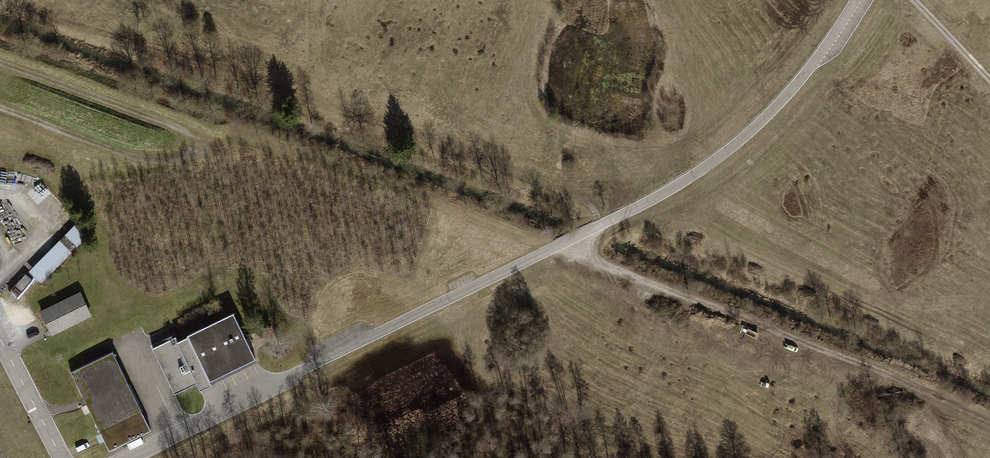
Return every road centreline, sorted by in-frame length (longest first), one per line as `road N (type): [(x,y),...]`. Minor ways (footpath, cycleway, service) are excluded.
road 1 (track): [(600,224),(573,197),(460,153),(1,0)]
road 2 (track): [(558,245),(989,419)]
road 3 (track): [(0,61),(190,131),(196,142),(180,160),(157,162),(0,109)]

